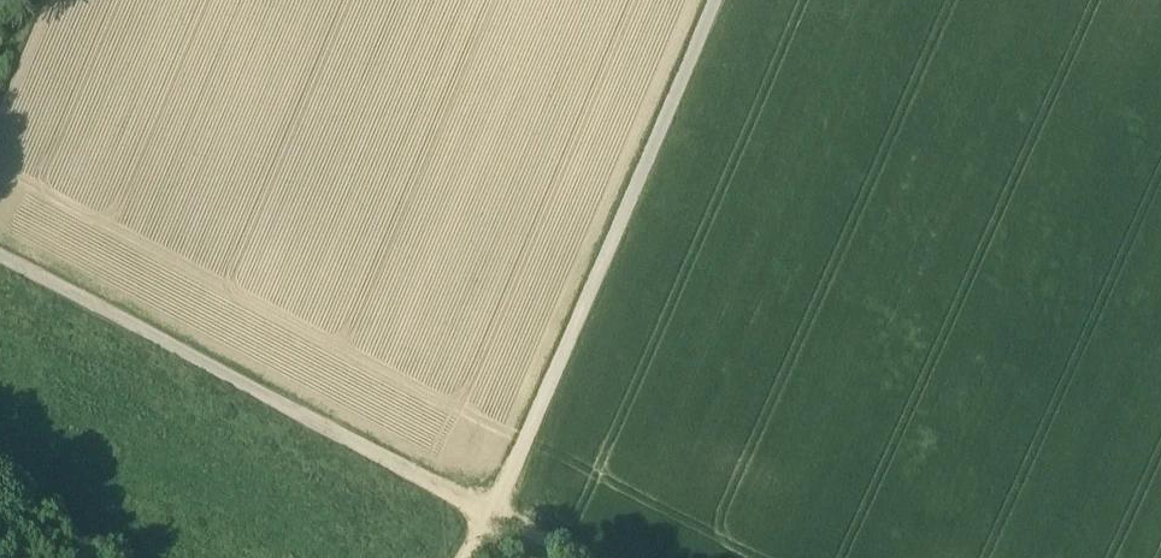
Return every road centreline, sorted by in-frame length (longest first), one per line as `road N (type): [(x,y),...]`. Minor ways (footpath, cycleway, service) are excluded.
road 1 (track): [(0,262),(564,557)]
road 2 (track): [(722,0),(499,525)]

